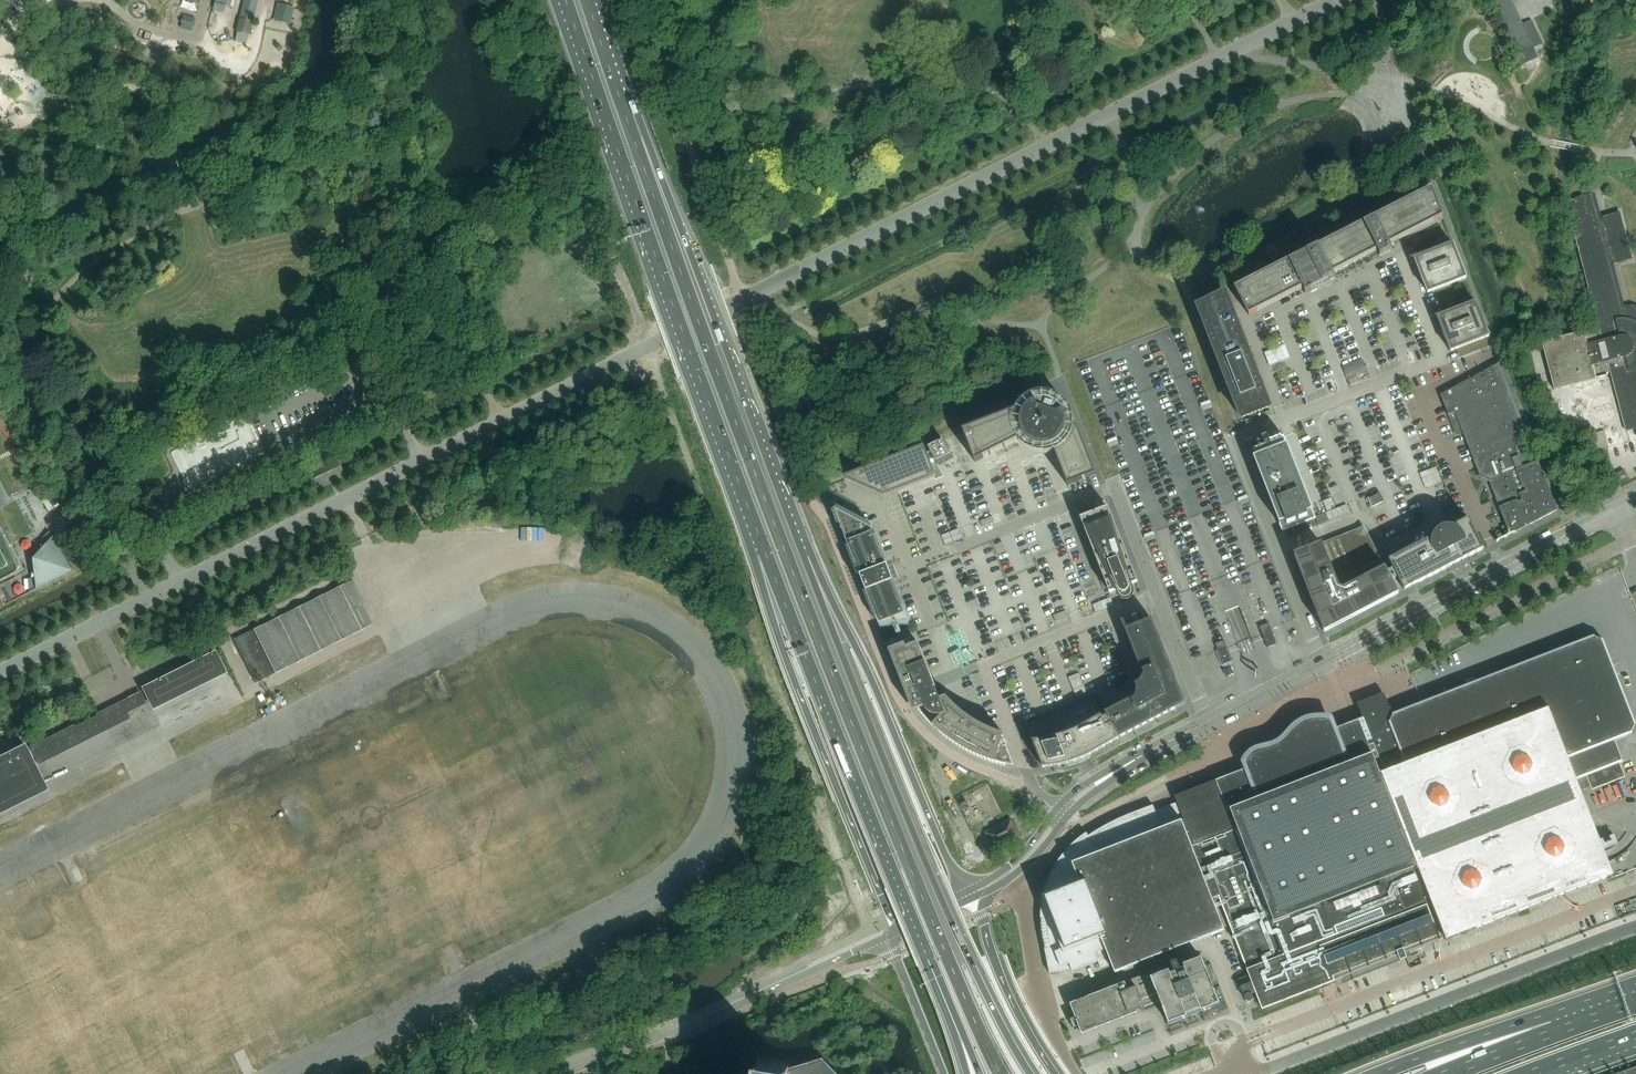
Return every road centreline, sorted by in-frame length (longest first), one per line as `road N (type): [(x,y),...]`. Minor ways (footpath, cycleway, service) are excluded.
road 1 (unclassified): [(0,672),(1335,0)]
road 2 (trunk): [(1001,1073),(748,455),(625,102)]
road 3 (secondary): [(1124,766),(1635,499)]
road 4 (trunk): [(1028,1073),(975,968),(805,555)]
road 5 (trunk): [(567,0),(738,490)]
road 6 (trunk): [(805,555),(701,277),(625,102)]
road 7 (trunk): [(738,490),(918,934)]
road 8 (trunk): [(738,490),(830,767),(889,913),(909,922)]
road 9 (residential): [(1635,928),(1266,1069),(1229,1073)]
road 10 (trunk): [(965,897),(861,652),(805,555)]
road 11 (unclassified): [(554,1073),(886,936)]
road 12 (trunk): [(1054,1073),(989,944),(983,905),(997,883)]
road 13 (unclassified): [(1012,876),(1027,907),(1043,999),(1074,1073)]
road 14 (trunk): [(1555,1032),(1422,1055),(1372,1073)]
road 15 (trunk): [(918,934),(980,1073)]
road 16 (secondary): [(886,936),(943,1073)]
road 17 (trunk): [(918,934),(968,1073)]

